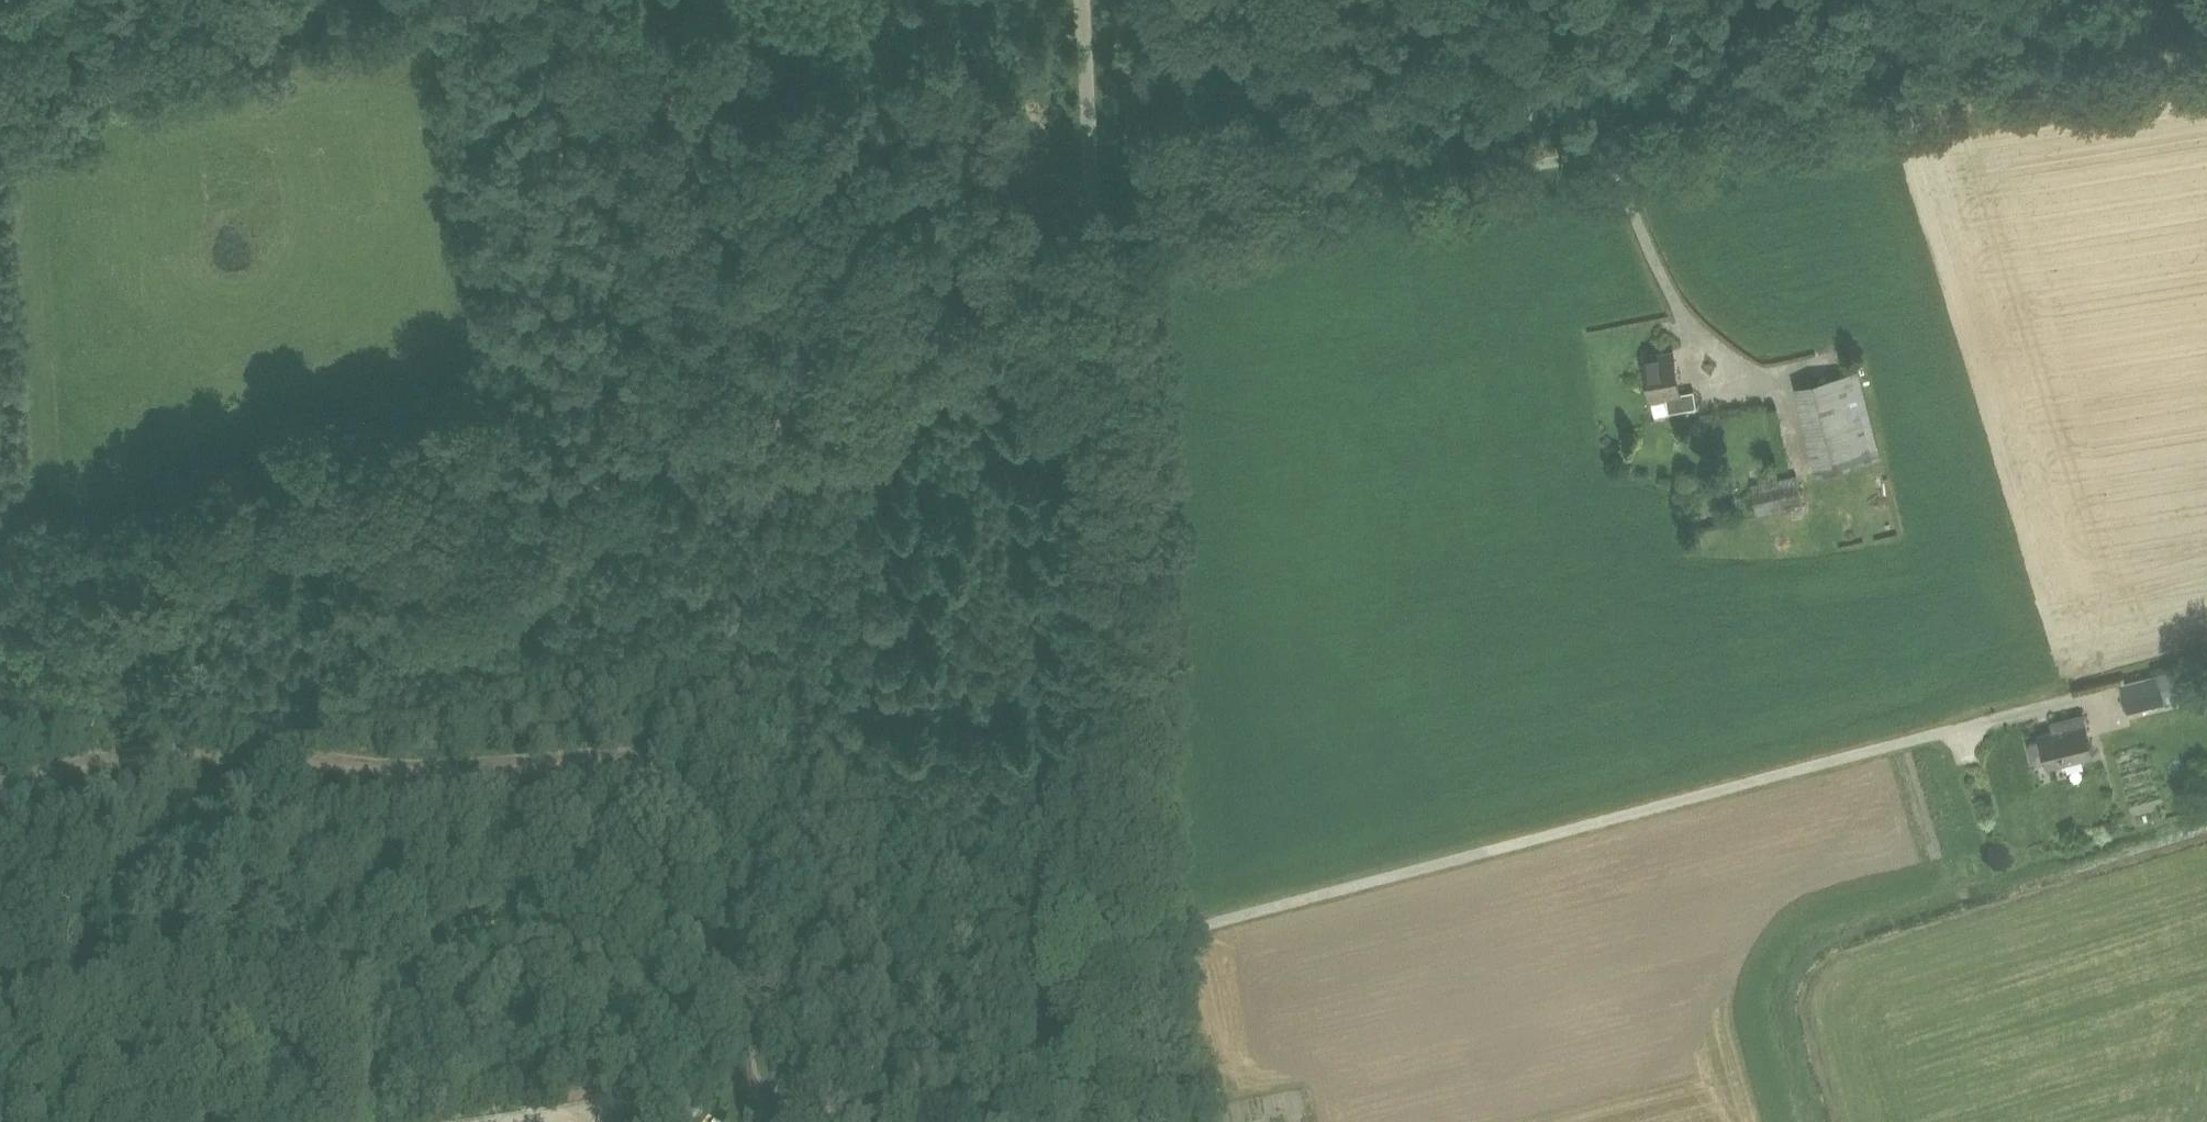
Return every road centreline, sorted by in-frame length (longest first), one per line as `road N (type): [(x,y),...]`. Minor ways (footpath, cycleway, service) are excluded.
road 1 (unclassified): [(1131,1054),(1079,0)]
road 2 (residential): [(956,1121),(1131,1054)]

